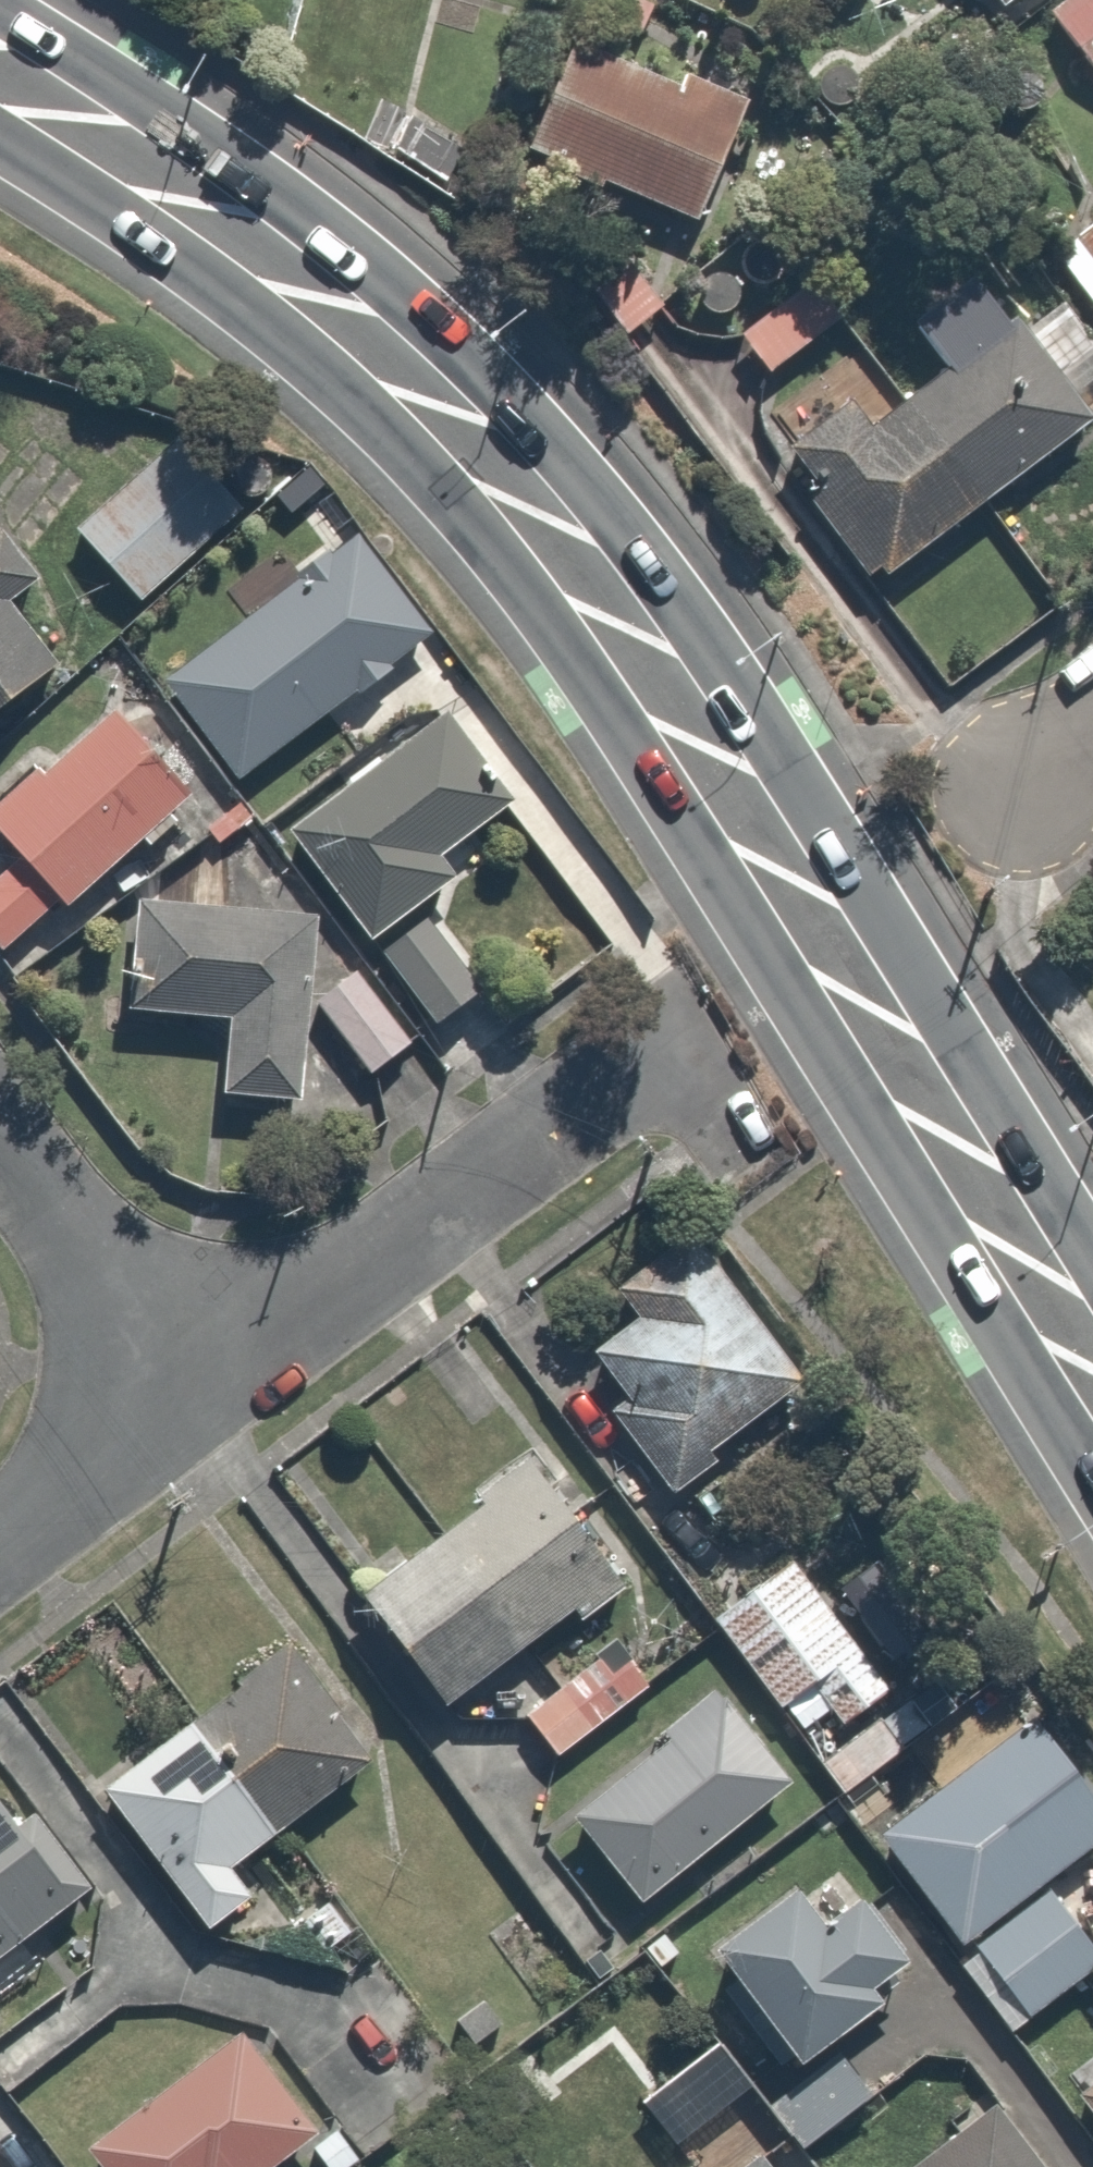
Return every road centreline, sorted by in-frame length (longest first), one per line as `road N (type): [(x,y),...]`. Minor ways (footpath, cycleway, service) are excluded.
road 1 (secondary): [(1092,1482),(770,960),(510,572),(413,459),(333,382),(138,229),(0,141)]
road 2 (secondary): [(0,7),(251,175),(460,347),(588,482),(760,716),(931,982),(1092,1259)]
road 3 (residential): [(675,1047),(186,1395)]
road 4 (residential): [(186,1395),(0,1143)]
road 5 (residential): [(186,1395),(0,1532)]

